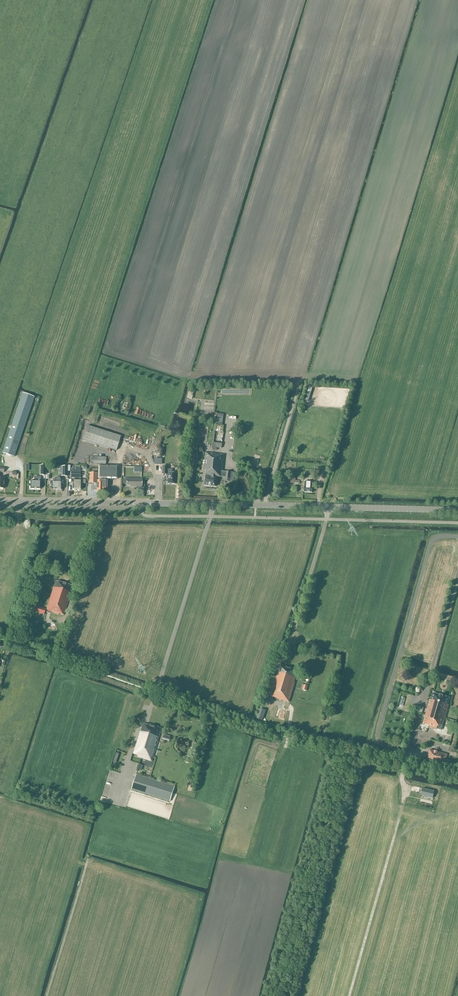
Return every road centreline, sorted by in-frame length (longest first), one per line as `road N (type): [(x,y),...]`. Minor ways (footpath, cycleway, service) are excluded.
road 1 (tertiary): [(150,504),(457,511)]
road 2 (track): [(406,751),(402,804),(348,995)]
road 3 (tertiary): [(150,504),(0,502)]

